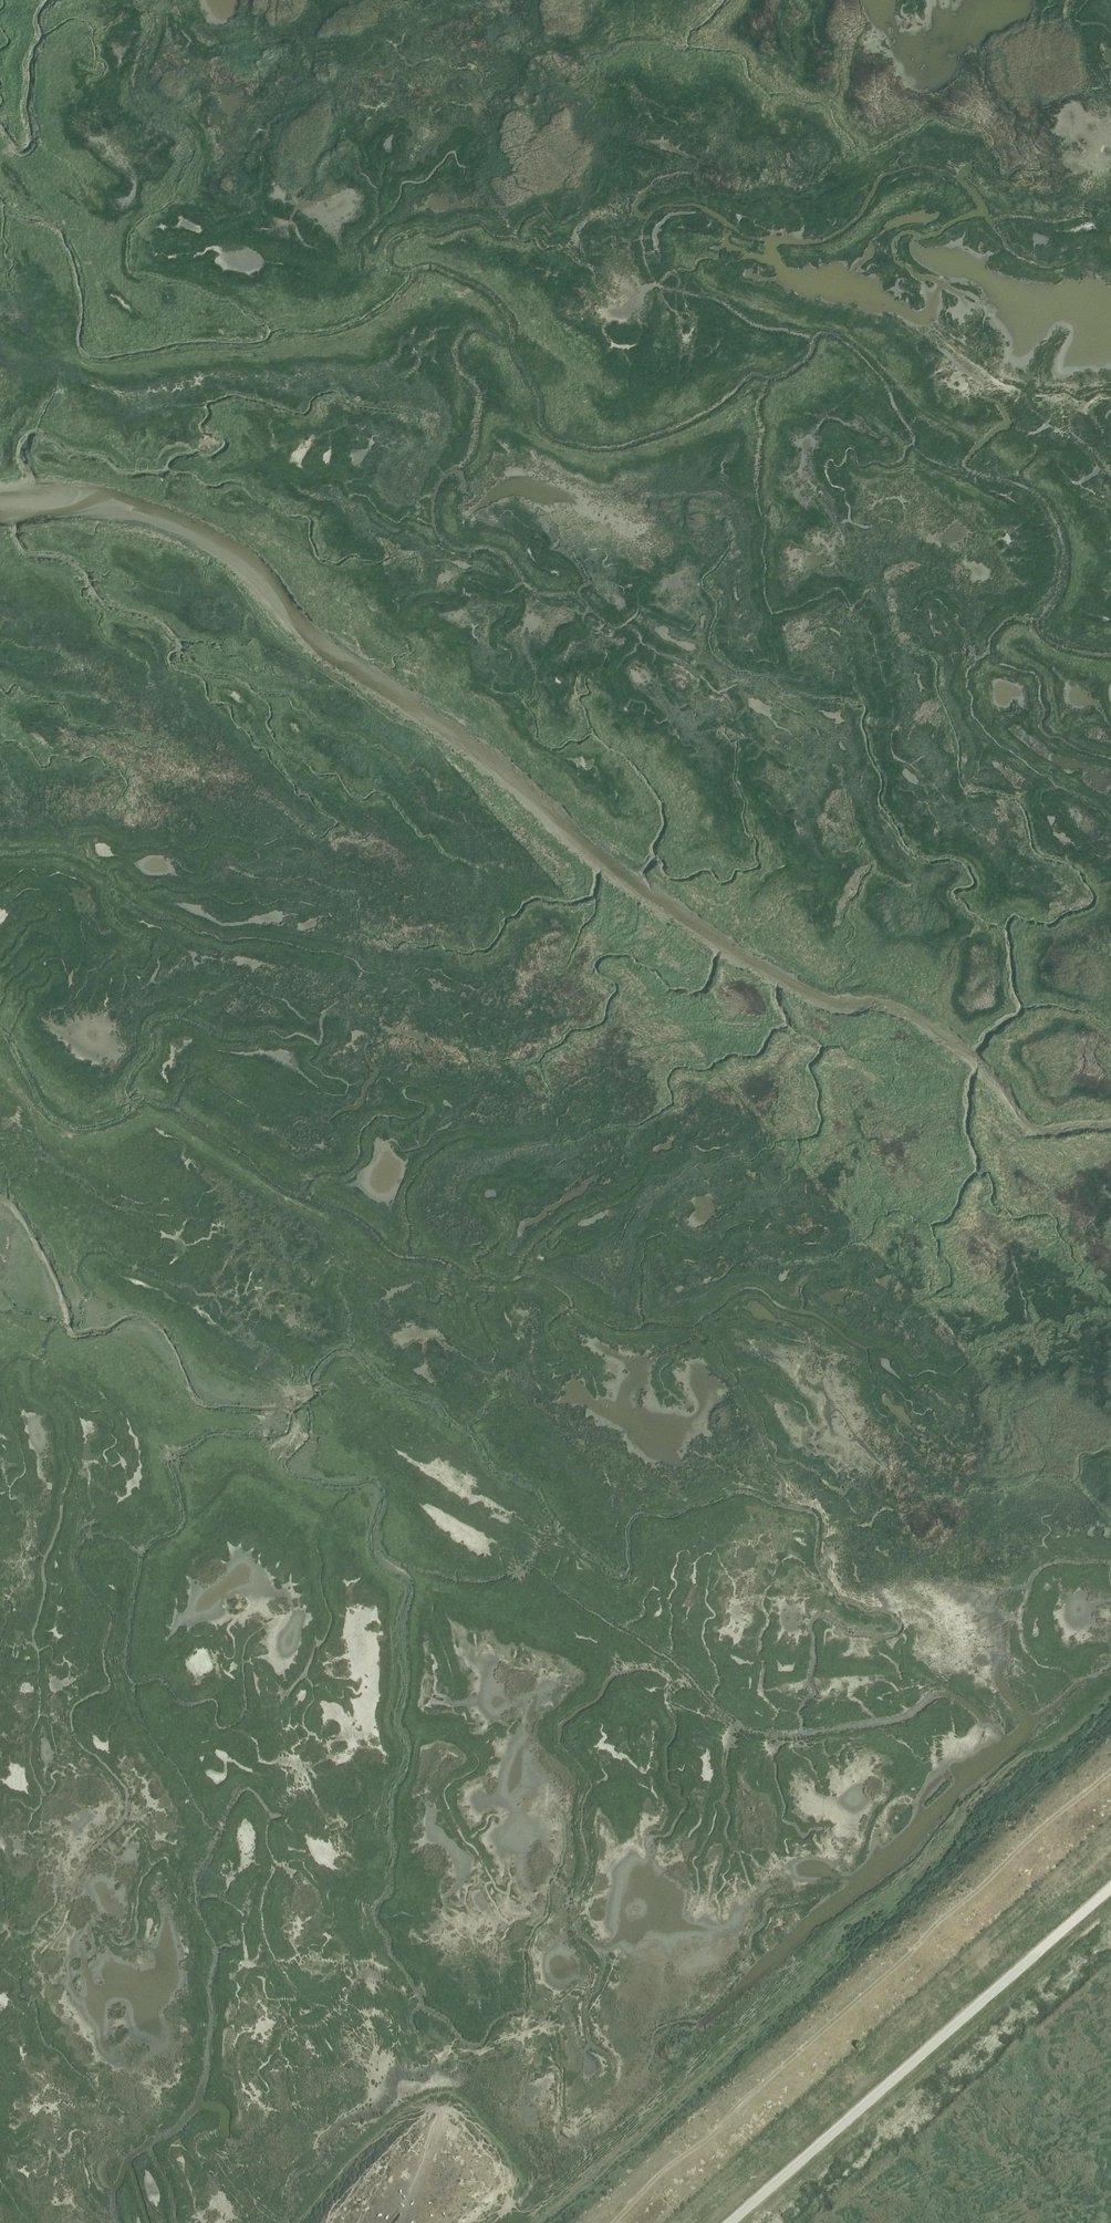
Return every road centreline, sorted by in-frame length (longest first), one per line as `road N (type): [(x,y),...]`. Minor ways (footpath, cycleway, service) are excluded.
road 1 (track): [(601,2222),(1110,1756)]
road 2 (track): [(1110,1888),(732,2222)]

